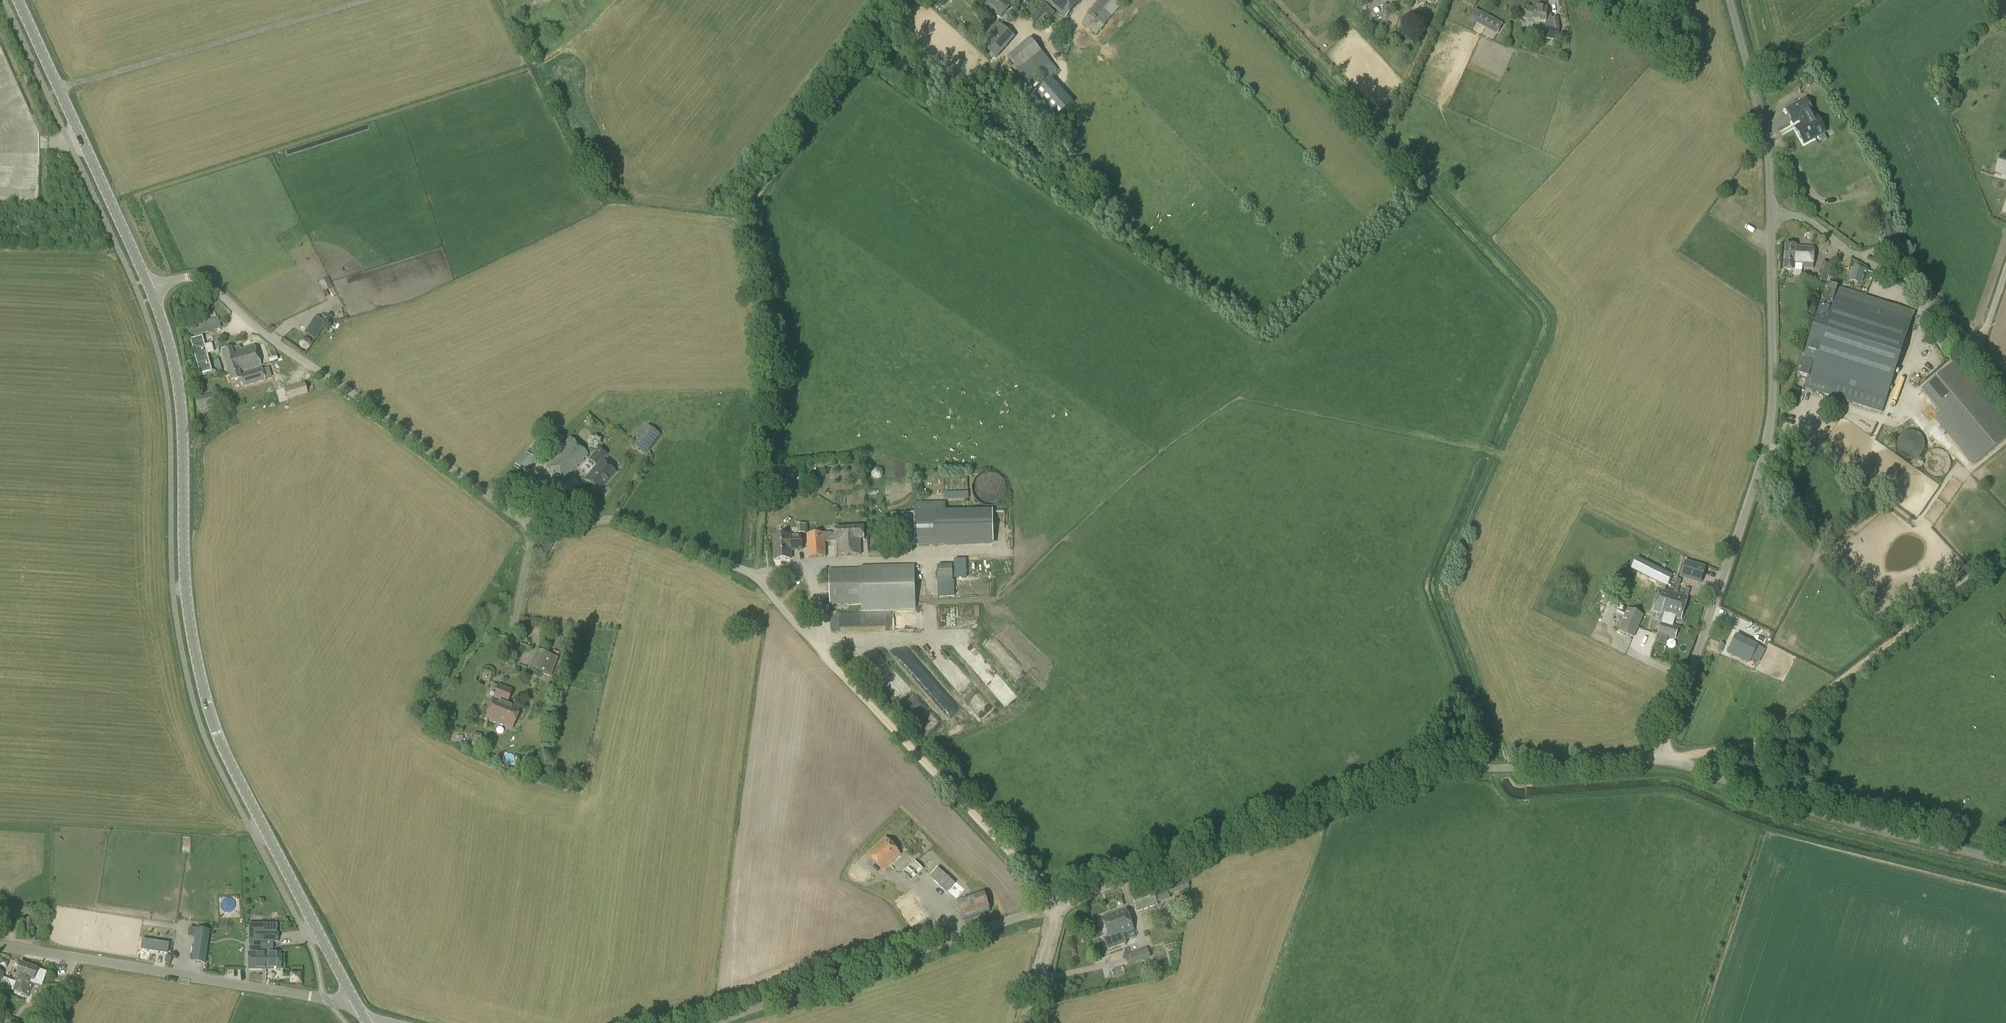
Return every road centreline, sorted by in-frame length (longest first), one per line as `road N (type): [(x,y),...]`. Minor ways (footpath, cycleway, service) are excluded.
road 1 (tertiary): [(367,1019),(240,786),(204,694),(184,591),(178,379),(149,290)]
road 2 (unclassified): [(769,590),(742,569),(627,524),(530,526),(277,344),(201,279),(149,290)]
road 3 (track): [(910,0),(755,200),(775,333),(754,575)]
road 4 (unclassified): [(1057,905),(1402,780),(1661,755)]
road 5 (unclassified): [(1661,755),(1762,463),(1774,396),(1771,216)]
road 6 (track): [(1057,905),(769,590)]
road 7 (unclassified): [(1661,755),(1713,752),(1776,732),(2005,556)]
road 8 (unclassified): [(367,1019),(291,993),(0,946)]
road 9 (unclassified): [(2005,861),(1793,808),(1661,755)]
road 10 (unclassified): [(717,1022),(1057,905)]
road 11 (tertiary): [(149,290),(18,0)]
road 12 (unclassified): [(1974,347),(1920,290),(1806,219),(1771,216)]
road 13 (unclassified): [(1771,216),(1761,115),(1728,0)]
road 14 (unclassified): [(1027,1022),(1057,905)]

